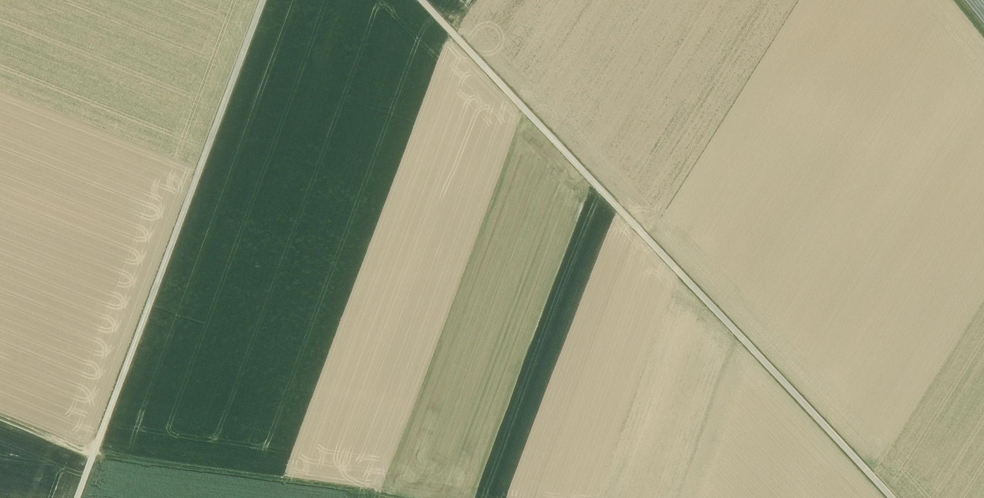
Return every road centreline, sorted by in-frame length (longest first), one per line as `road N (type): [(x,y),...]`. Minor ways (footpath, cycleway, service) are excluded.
road 1 (track): [(424,0),(894,497)]
road 2 (track): [(77,497),(263,0)]

